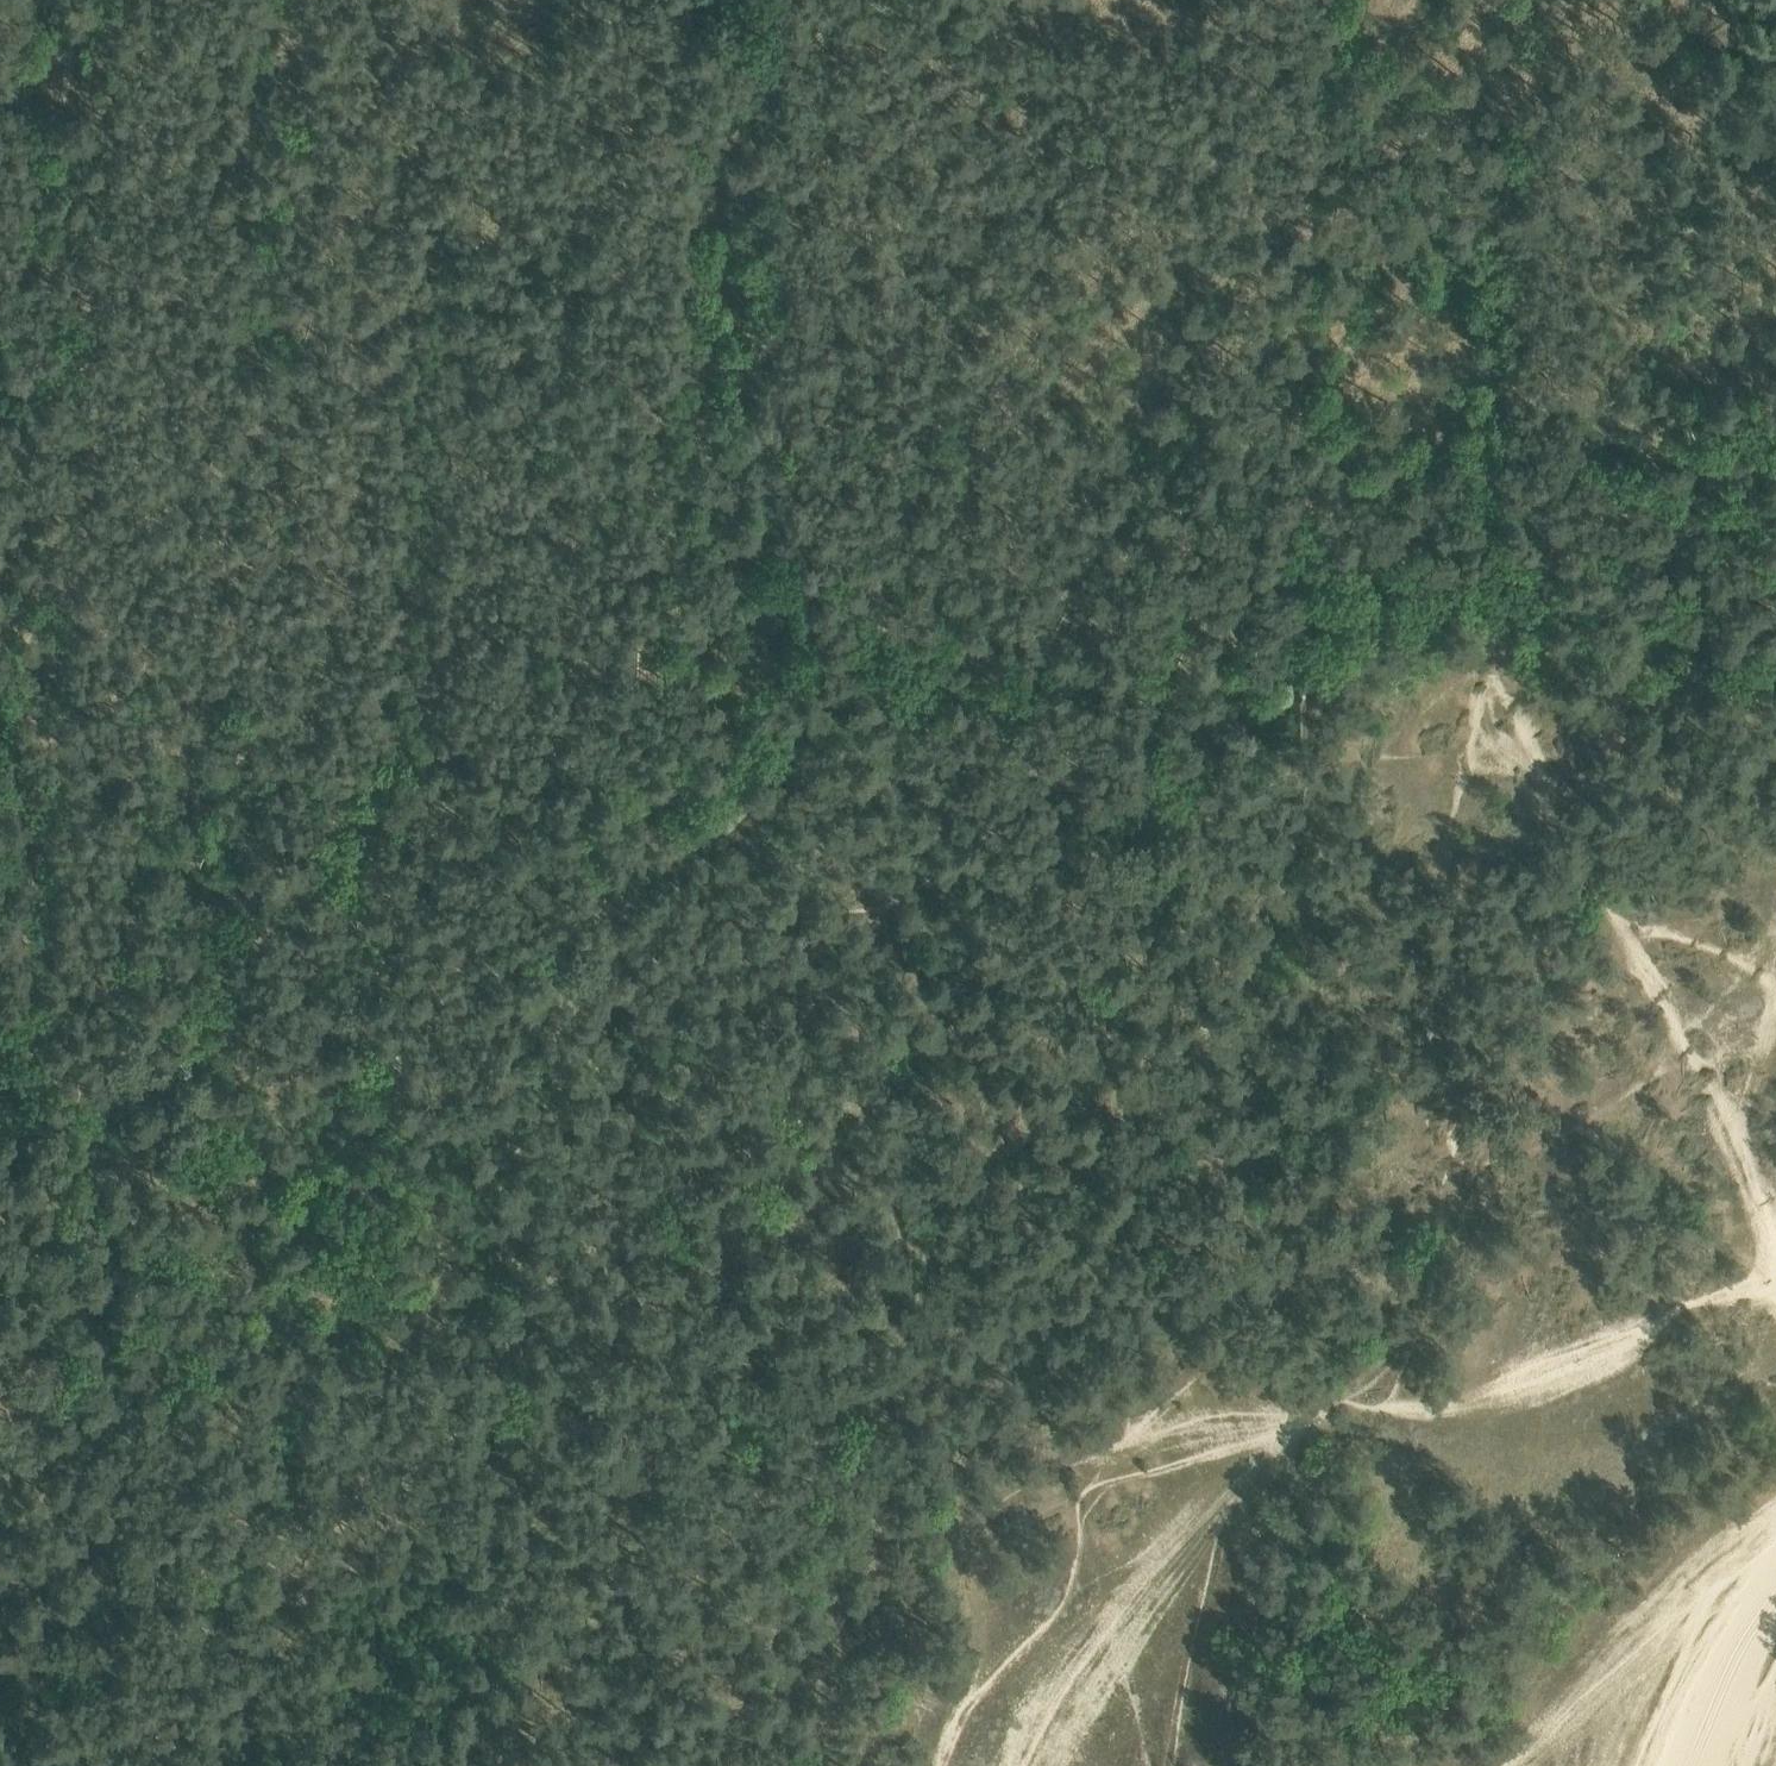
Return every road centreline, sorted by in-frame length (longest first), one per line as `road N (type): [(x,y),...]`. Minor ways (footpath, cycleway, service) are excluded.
road 1 (track): [(1675,1765),(1775,1589)]

